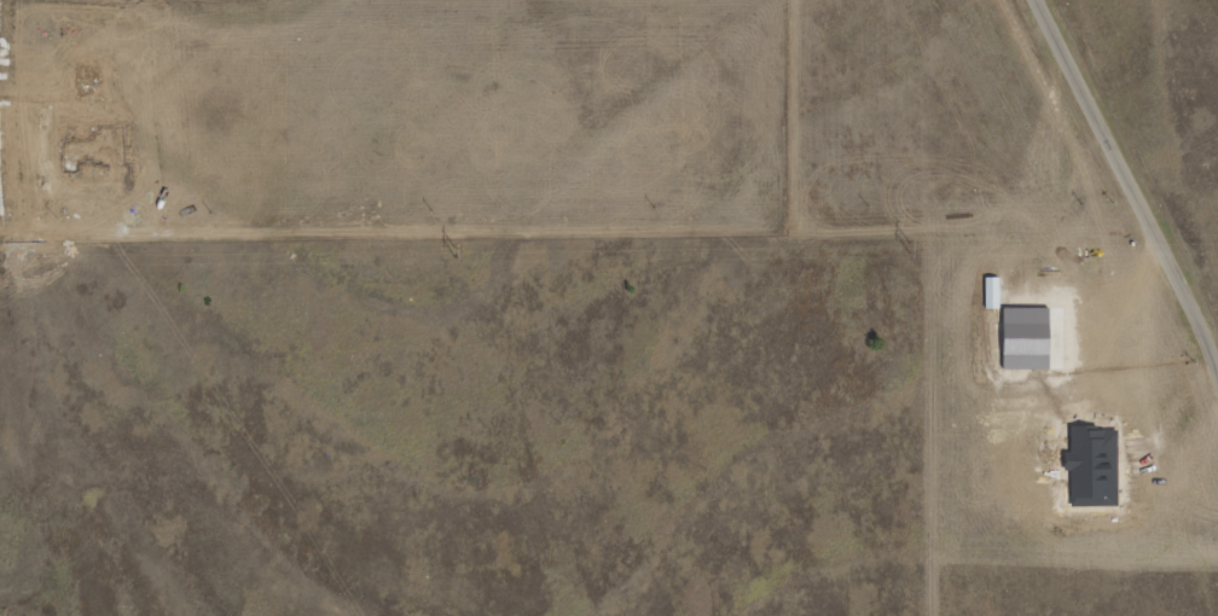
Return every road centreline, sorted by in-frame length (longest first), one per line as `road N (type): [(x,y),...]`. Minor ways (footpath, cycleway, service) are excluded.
road 1 (residential): [(1037,0),(1217,370)]

